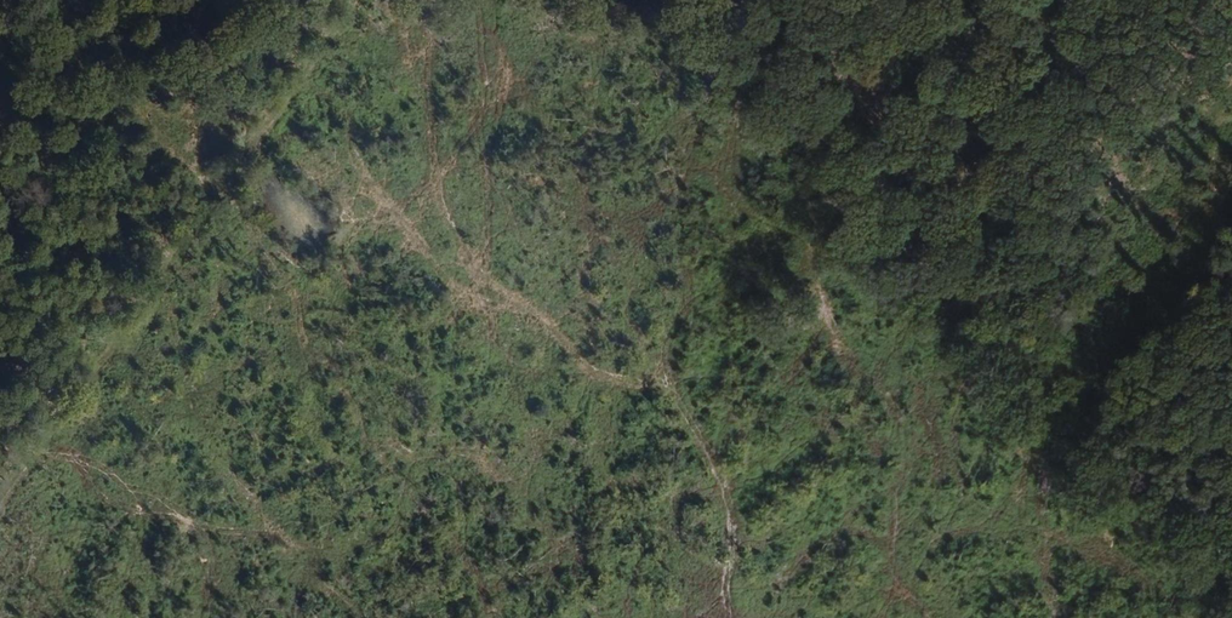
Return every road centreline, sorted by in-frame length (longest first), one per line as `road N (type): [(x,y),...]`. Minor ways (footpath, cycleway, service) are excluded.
road 1 (track): [(1231,572),(1072,498),(735,0)]
road 2 (track): [(355,0),(0,500)]
road 3 (track): [(1179,617),(1072,498),(1205,182),(1231,167)]

